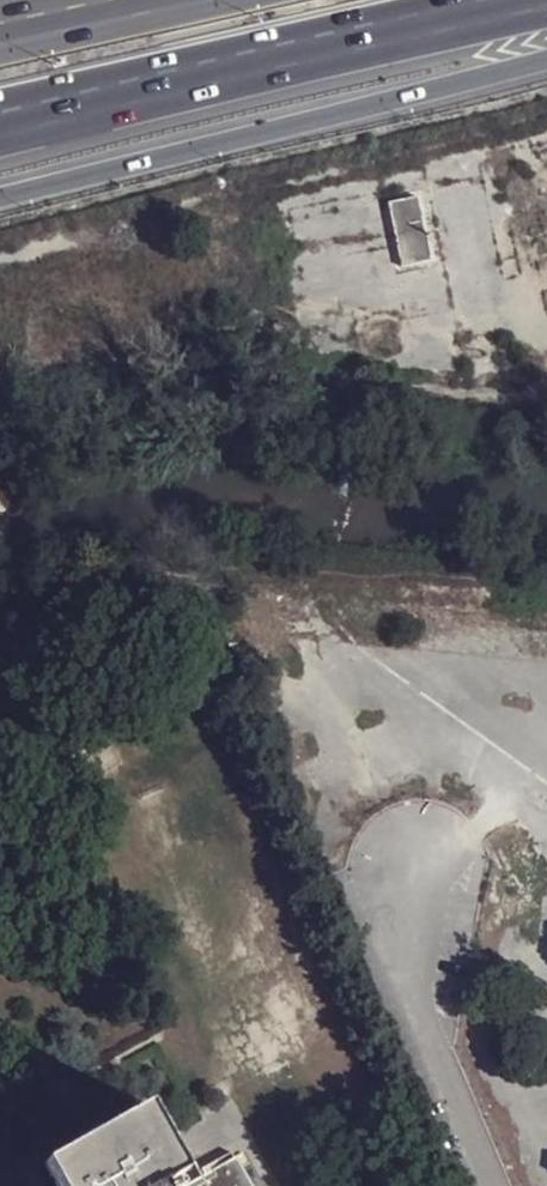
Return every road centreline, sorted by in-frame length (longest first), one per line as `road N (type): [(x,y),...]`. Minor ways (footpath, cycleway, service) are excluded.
road 1 (motorway): [(0,198),(546,67)]
road 2 (motorway): [(0,136),(546,15)]
road 3 (motorway): [(152,0),(0,33)]

